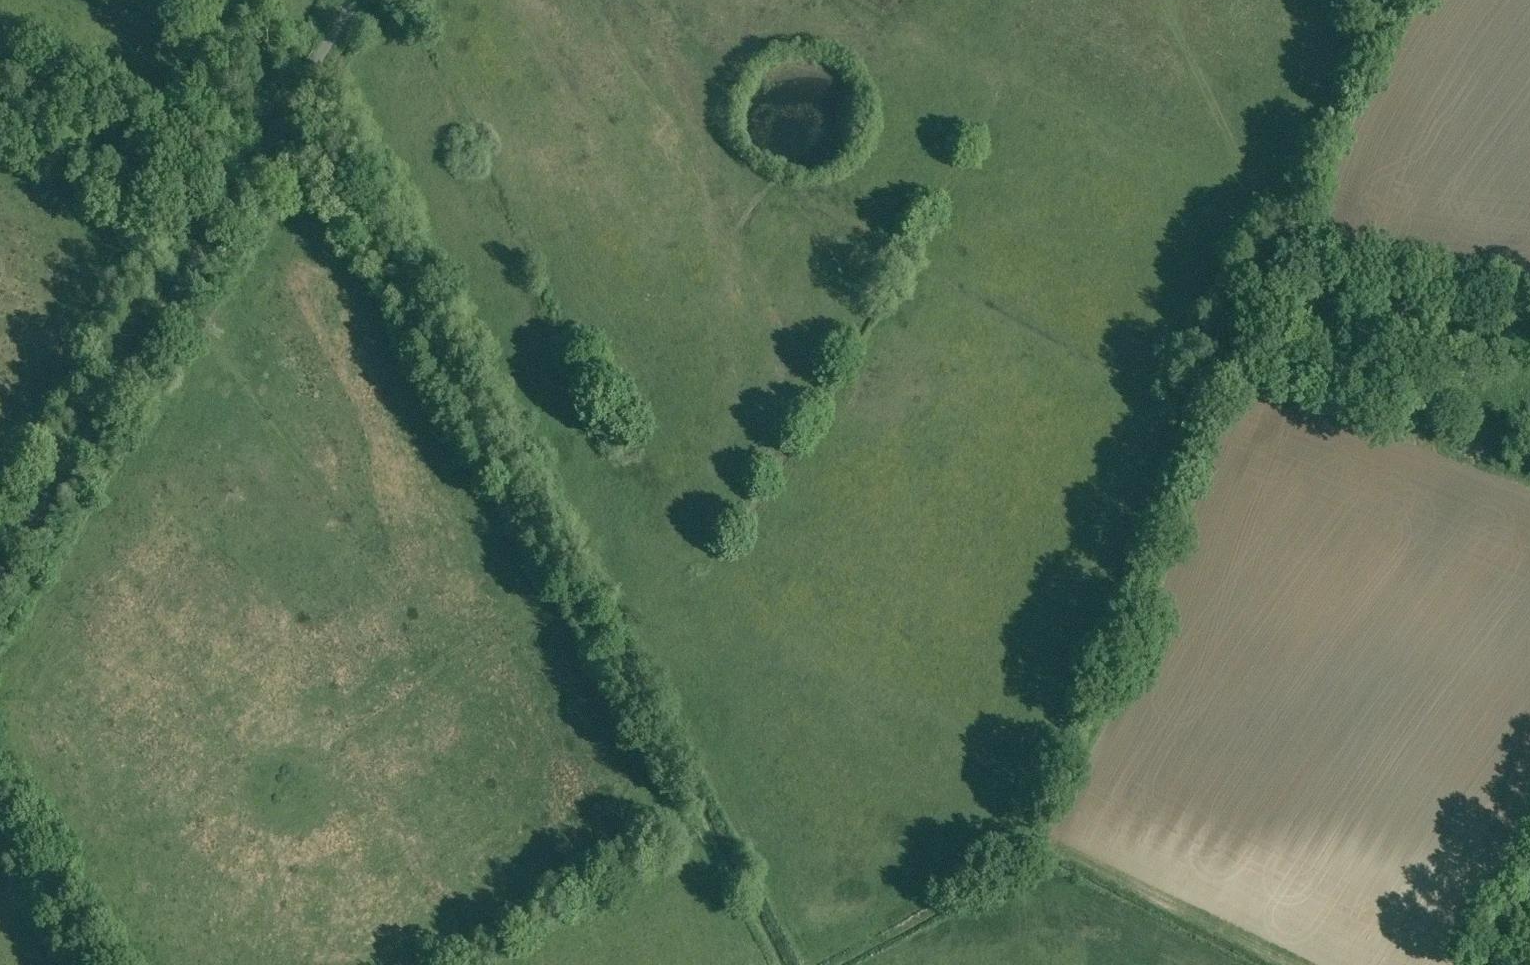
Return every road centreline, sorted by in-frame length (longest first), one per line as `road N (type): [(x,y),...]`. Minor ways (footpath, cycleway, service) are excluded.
road 1 (residential): [(354,0),(0,580)]
road 2 (track): [(1529,267),(1338,202)]

